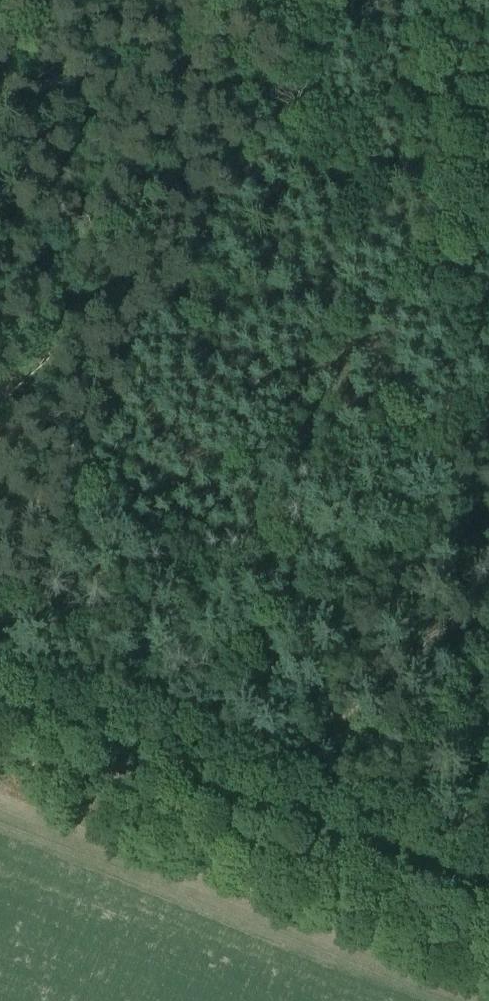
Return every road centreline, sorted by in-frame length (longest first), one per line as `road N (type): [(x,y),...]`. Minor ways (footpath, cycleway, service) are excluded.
road 1 (track): [(0,751),(481,926)]

